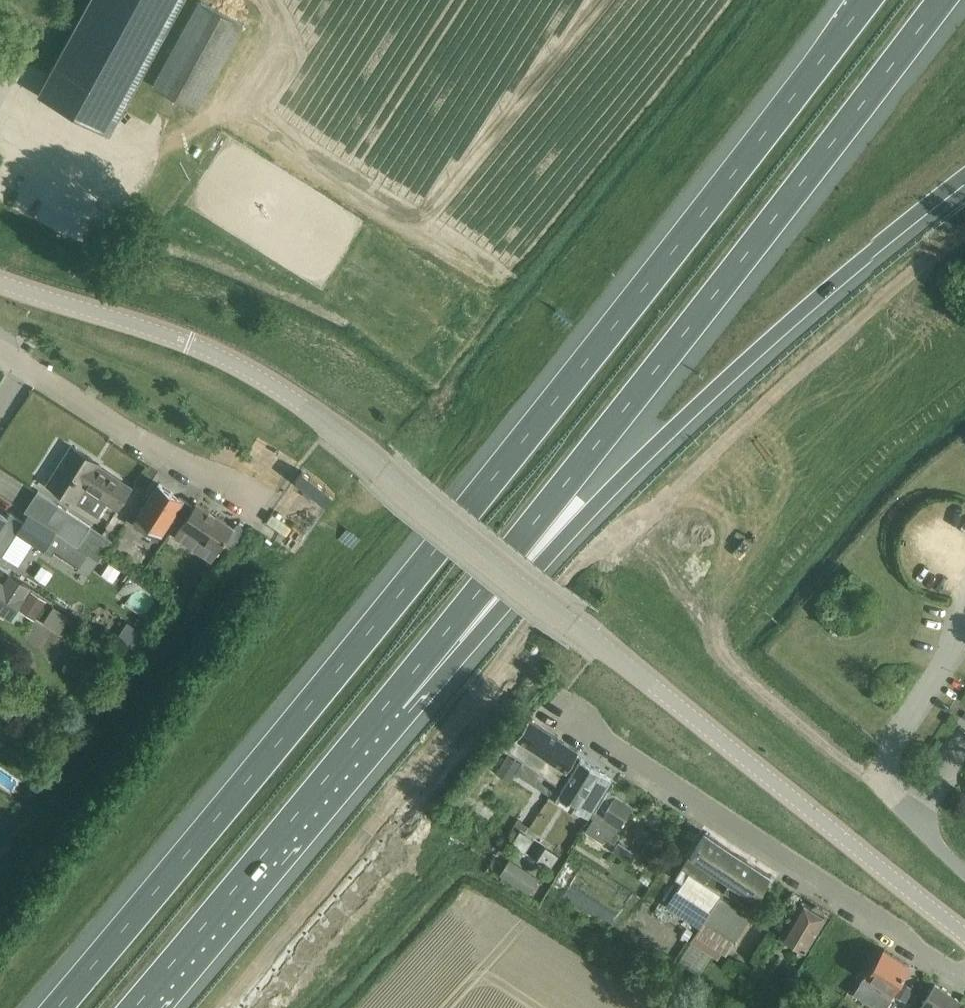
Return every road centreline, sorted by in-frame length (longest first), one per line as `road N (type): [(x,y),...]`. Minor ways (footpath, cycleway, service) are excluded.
road 1 (motorway): [(863,0),(430,554),(53,1007)]
road 2 (tertiary): [(964,935),(269,383),(189,343),(0,282)]
road 3 (motorway): [(368,726),(938,0)]
road 4 (motorway): [(368,726),(411,711),(610,489),(964,176)]
road 5 (residential): [(964,976),(555,706)]
road 6 (motorway): [(132,1007),(368,726)]
road 7 (residential): [(258,516),(25,366)]

